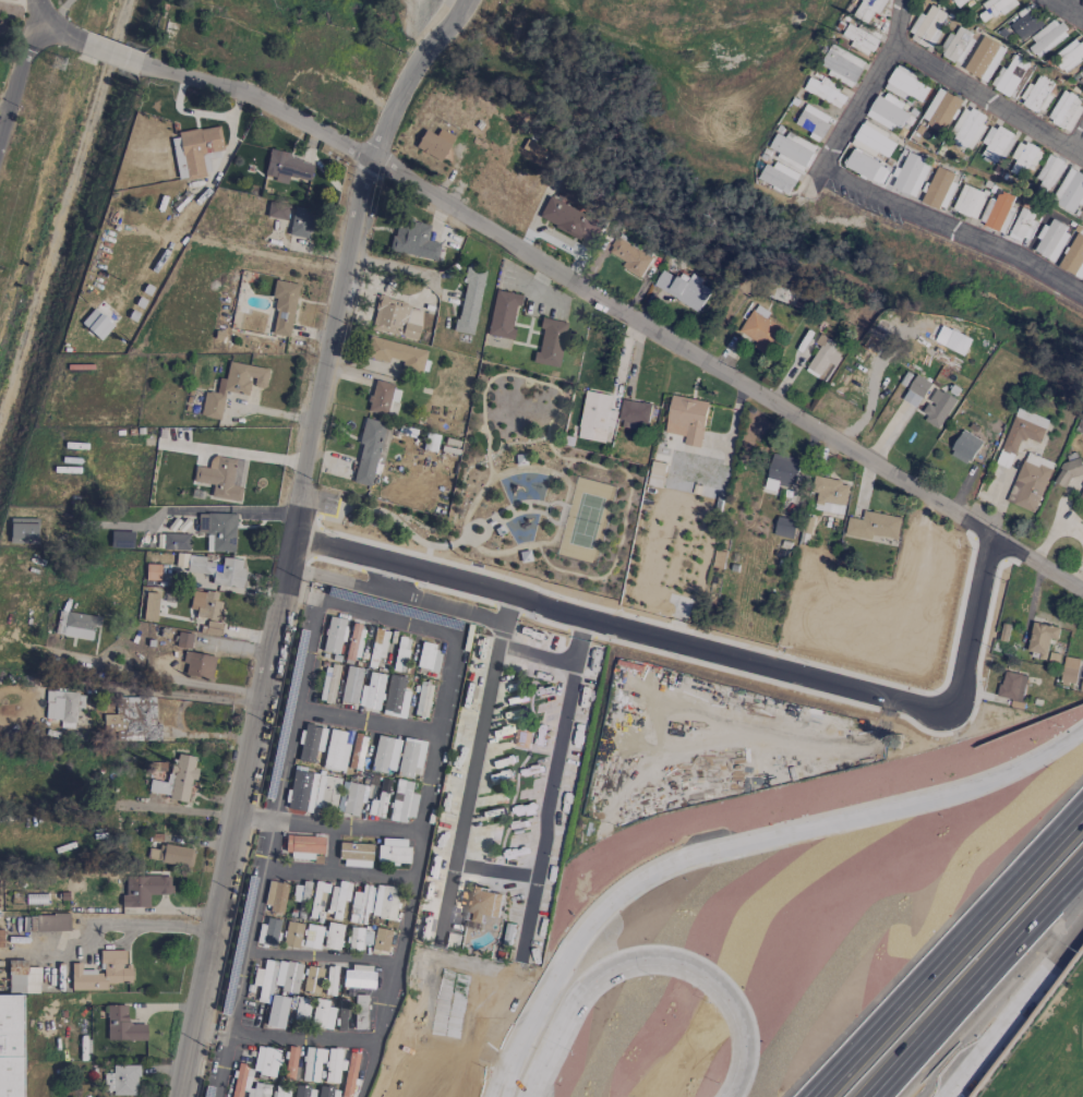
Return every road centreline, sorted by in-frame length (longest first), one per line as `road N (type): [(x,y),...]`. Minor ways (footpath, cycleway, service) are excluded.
road 1 (tertiary): [(180,1096),(363,174),(409,76),(466,0)]
road 2 (residential): [(1082,592),(372,159),(140,67)]
road 3 (residential): [(290,543),(919,709),(943,706),(955,688),(988,534)]
road 4 (motorway): [(1082,730),(1038,761),(974,787),(685,855),(575,940),(502,1096)]
road 5 (motorway): [(1082,812),(818,1096)]
road 6 (motorway): [(519,1096),(557,1006),(597,971),(647,965),(682,974),(713,1001),(726,1029),(727,1068),(715,1096)]
road 7 (motorway): [(867,1096),(1082,869)]
road 8 (motorway): [(937,1096),(1082,906)]
road 9 (residential): [(1067,149),(892,44)]

